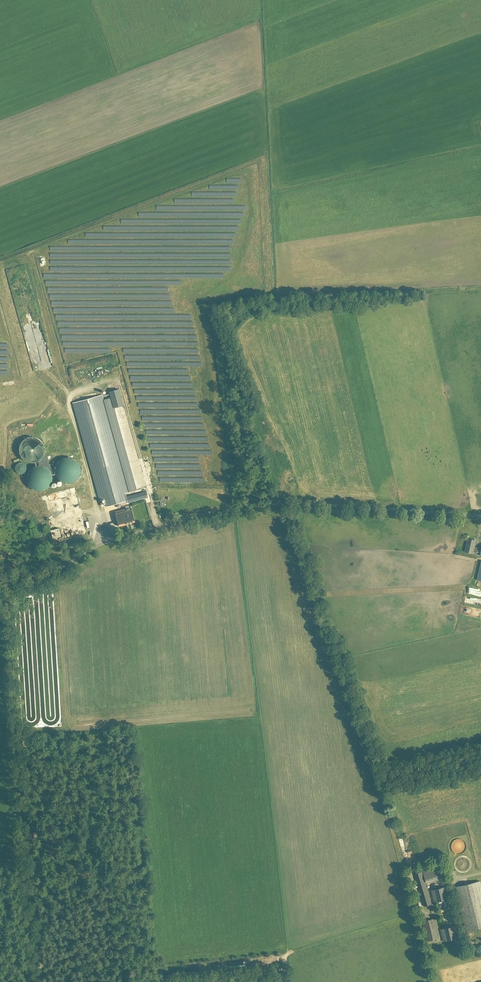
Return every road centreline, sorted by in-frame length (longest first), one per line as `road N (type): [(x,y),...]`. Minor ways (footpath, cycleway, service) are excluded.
road 1 (unclassified): [(0,585),(48,574),(123,536),(221,511),(294,502),(480,516)]
road 2 (track): [(7,585),(42,981)]
road 3 (track): [(285,970),(155,981)]

